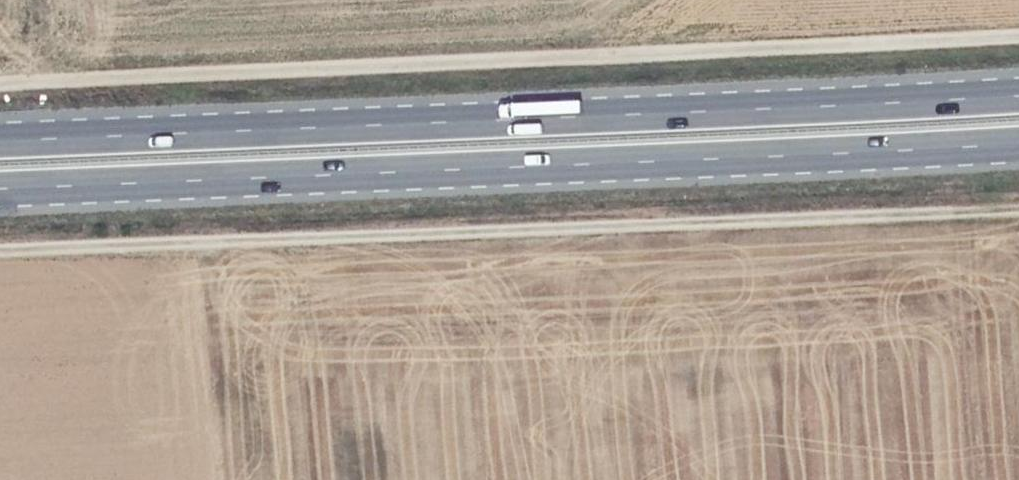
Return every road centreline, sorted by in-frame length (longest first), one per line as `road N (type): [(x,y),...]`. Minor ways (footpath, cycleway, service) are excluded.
road 1 (track): [(0,97),(1018,30)]
road 2 (trunk): [(1018,95),(0,141)]
road 3 (trunk): [(0,192),(1018,148)]
road 4 (track): [(0,254),(1018,216)]

